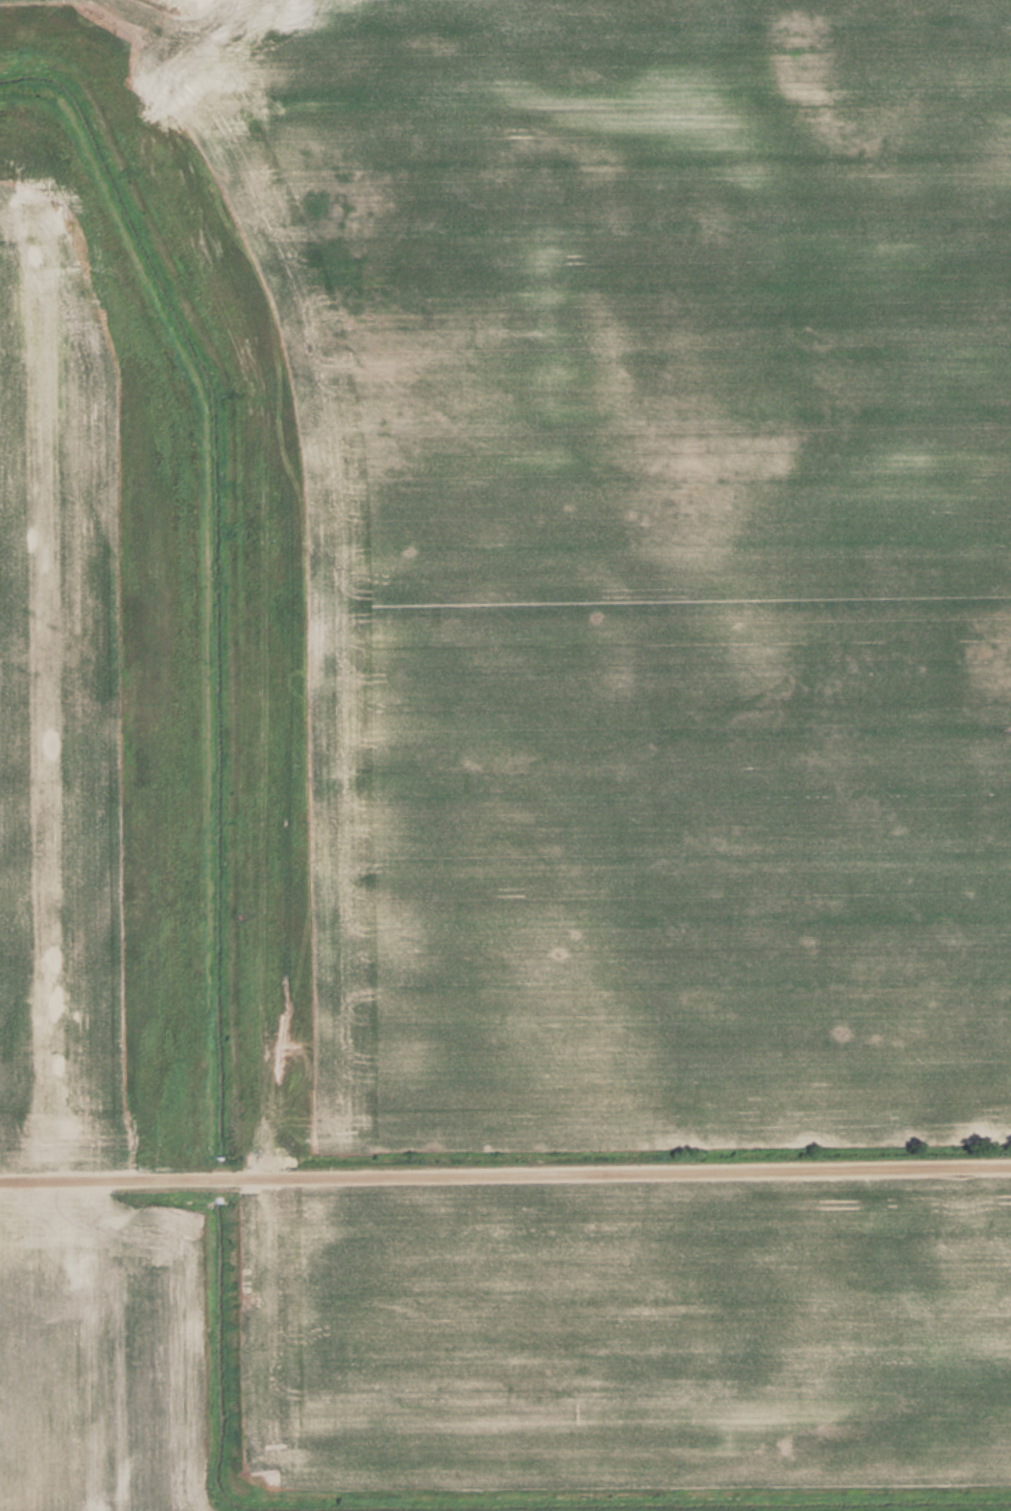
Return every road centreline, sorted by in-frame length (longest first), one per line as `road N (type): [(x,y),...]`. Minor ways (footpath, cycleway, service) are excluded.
road 1 (residential): [(0,1185),(1010,1171)]

